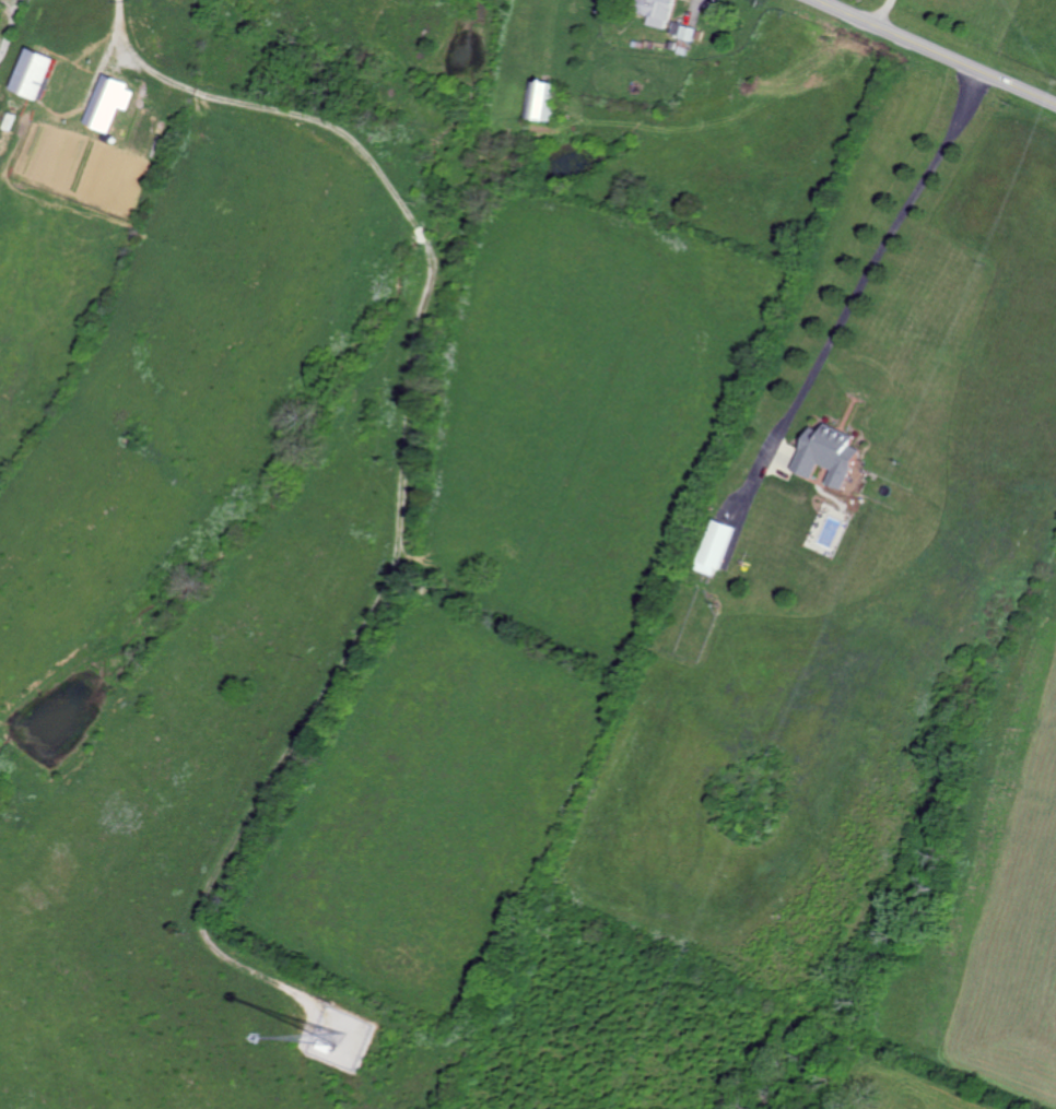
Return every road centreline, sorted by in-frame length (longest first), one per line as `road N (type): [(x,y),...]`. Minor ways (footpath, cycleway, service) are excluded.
road 1 (secondary): [(818,0),(1055,104)]

